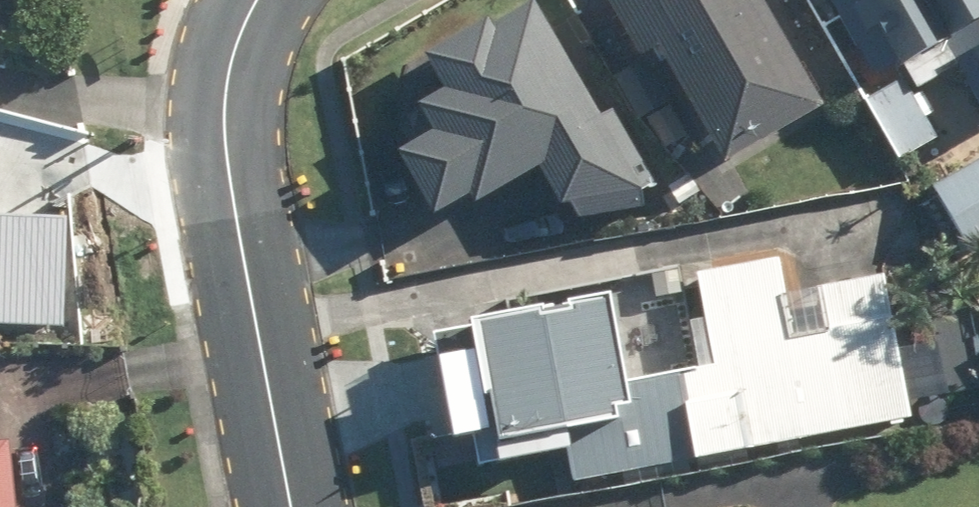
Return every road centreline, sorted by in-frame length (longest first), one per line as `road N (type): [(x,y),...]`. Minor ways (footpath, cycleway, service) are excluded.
road 1 (tertiary): [(295,506),(234,187),(227,96),(239,24),(256,0)]

